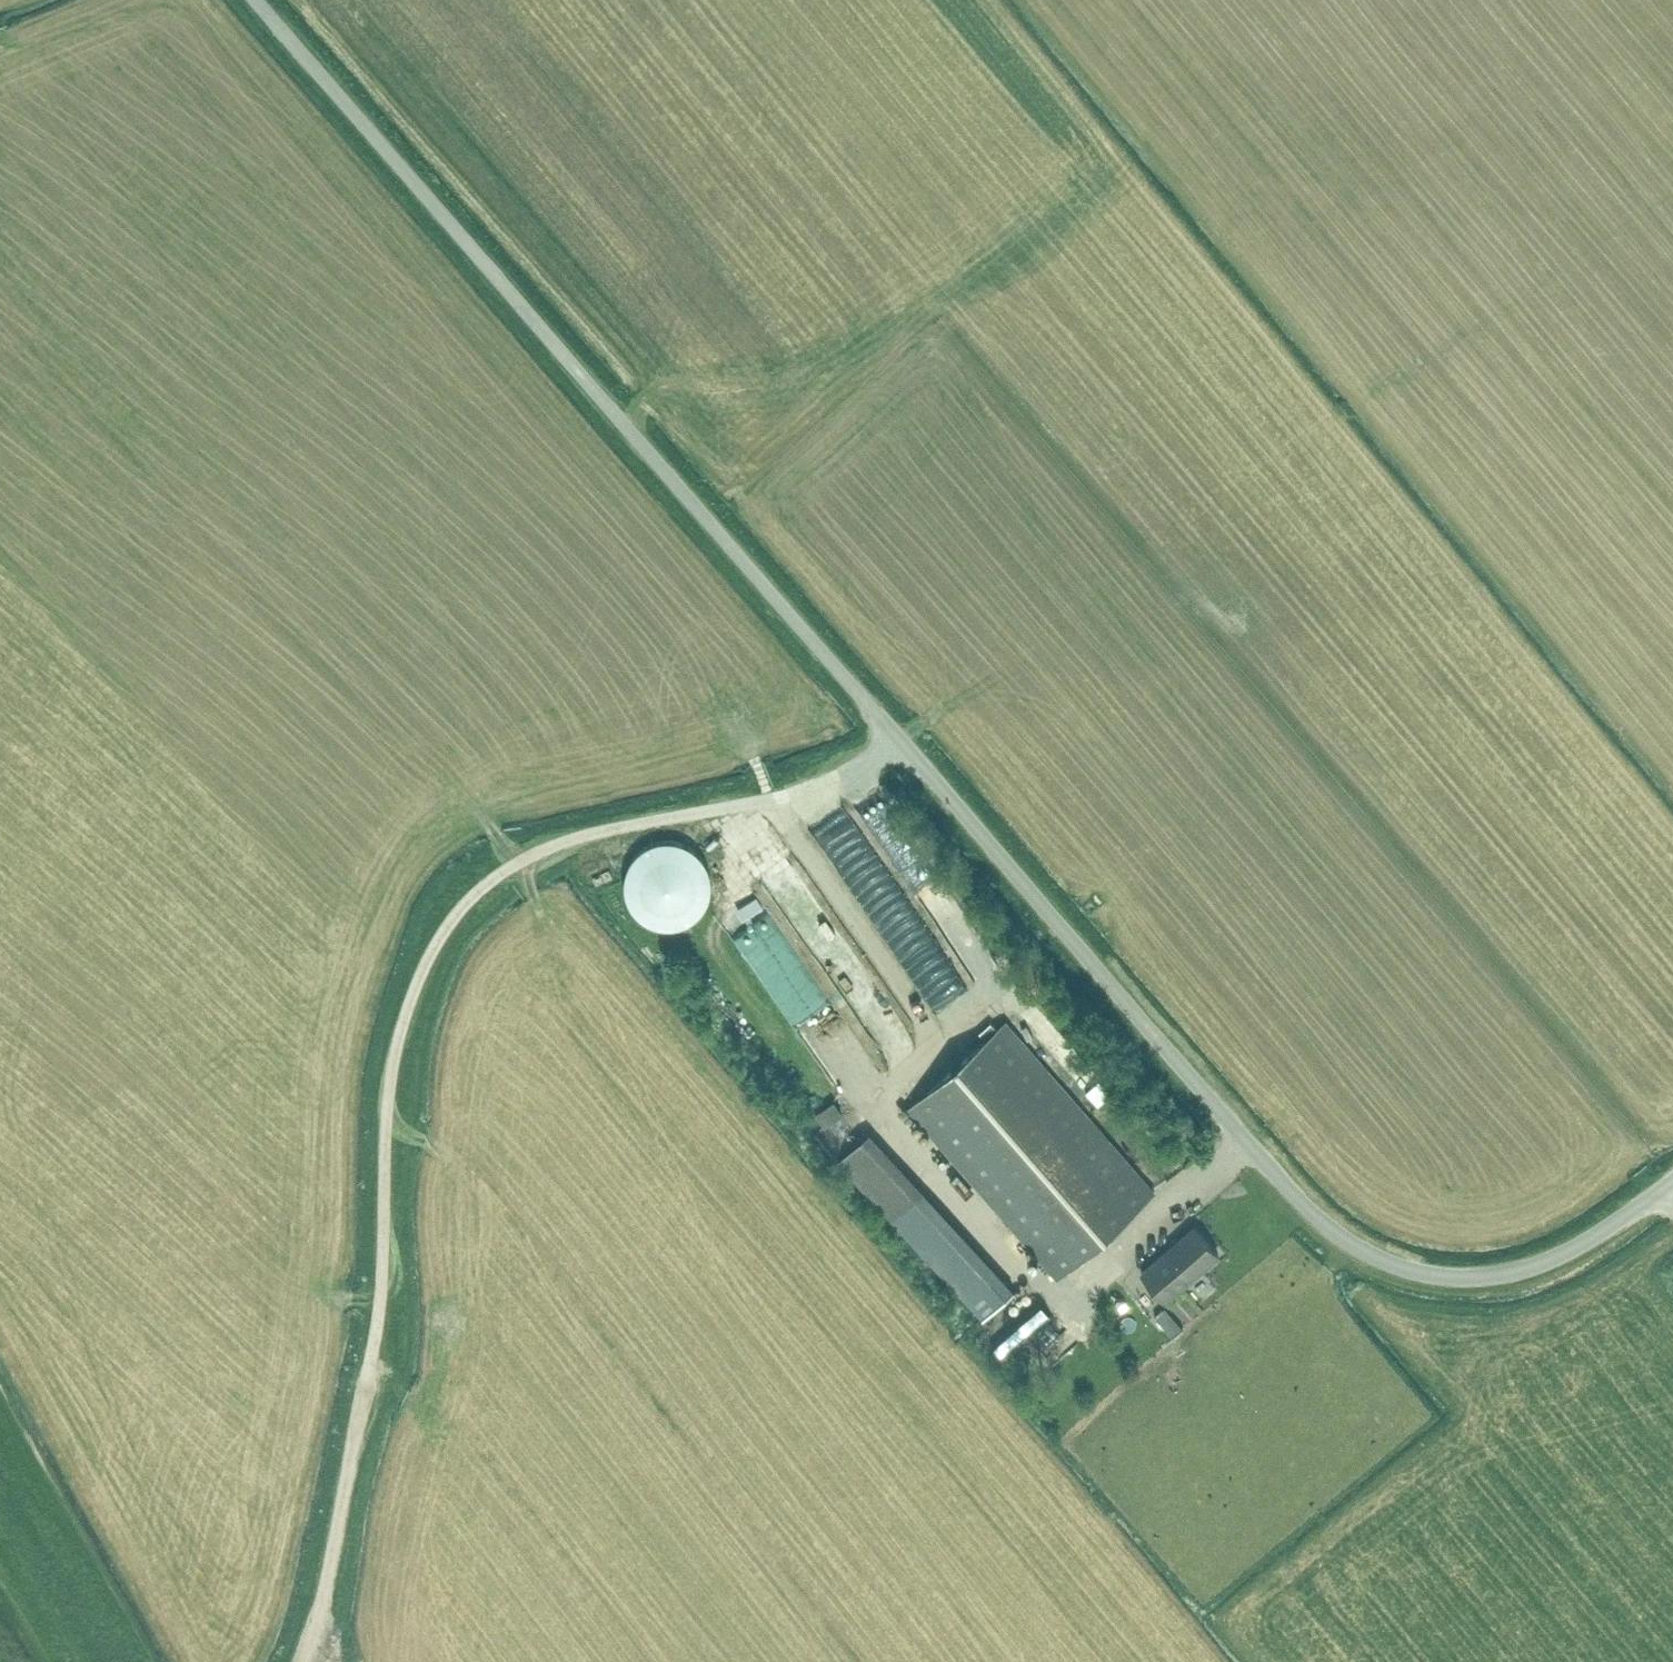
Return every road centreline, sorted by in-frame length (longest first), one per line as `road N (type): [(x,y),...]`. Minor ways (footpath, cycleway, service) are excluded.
road 1 (unclassified): [(902,744),(1316,1216),(1352,1245),(1435,1275),(1525,1269),(1583,1243),(1672,1177)]
road 2 (unclassified): [(902,744),(257,0)]
road 3 (unclassified): [(376,1346),(392,1076),(408,1006),(459,909),(512,865),(574,837),(791,792),(902,744)]
road 4 (track): [(303,1661),(362,1443),(376,1346)]

